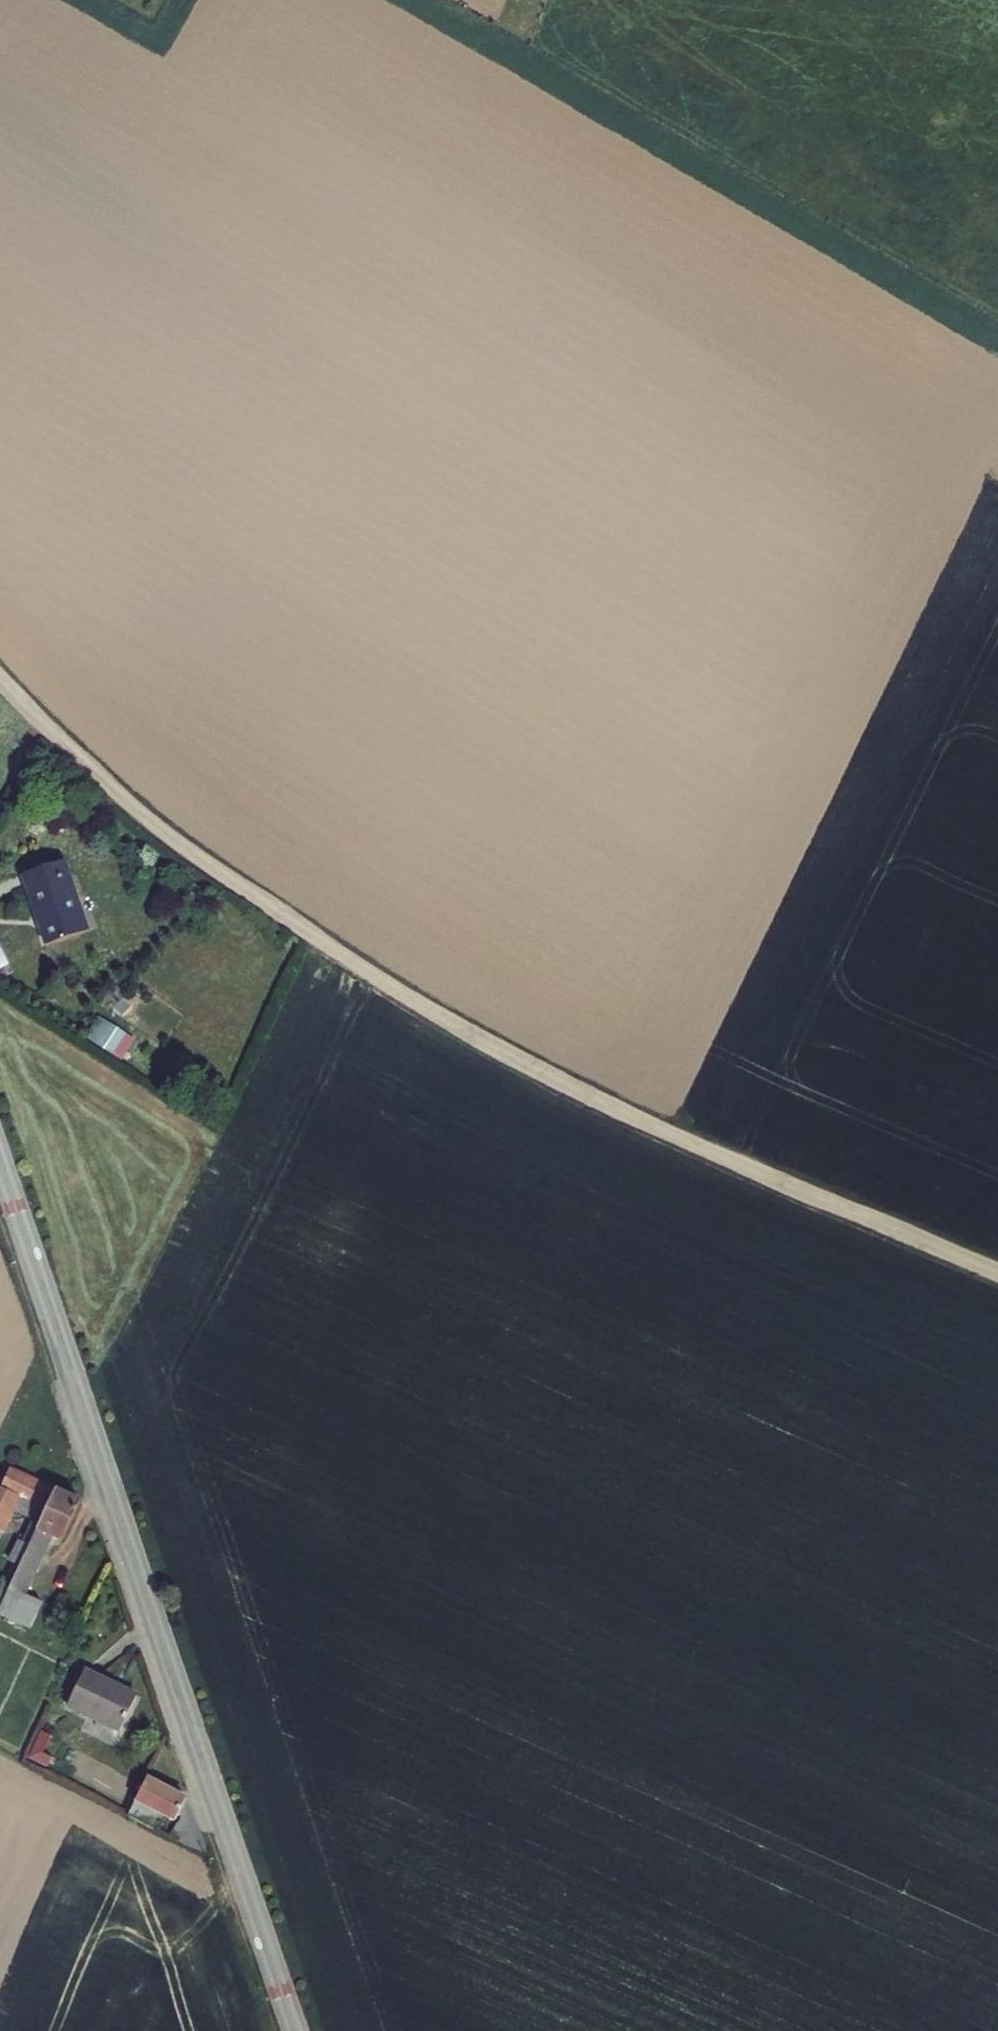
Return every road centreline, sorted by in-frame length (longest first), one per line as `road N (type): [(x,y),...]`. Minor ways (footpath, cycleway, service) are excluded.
road 1 (track): [(0,681),(173,844),(312,942),(540,1073),(997,1275)]
road 2 (tertiary): [(295,2030),(0,1163)]

